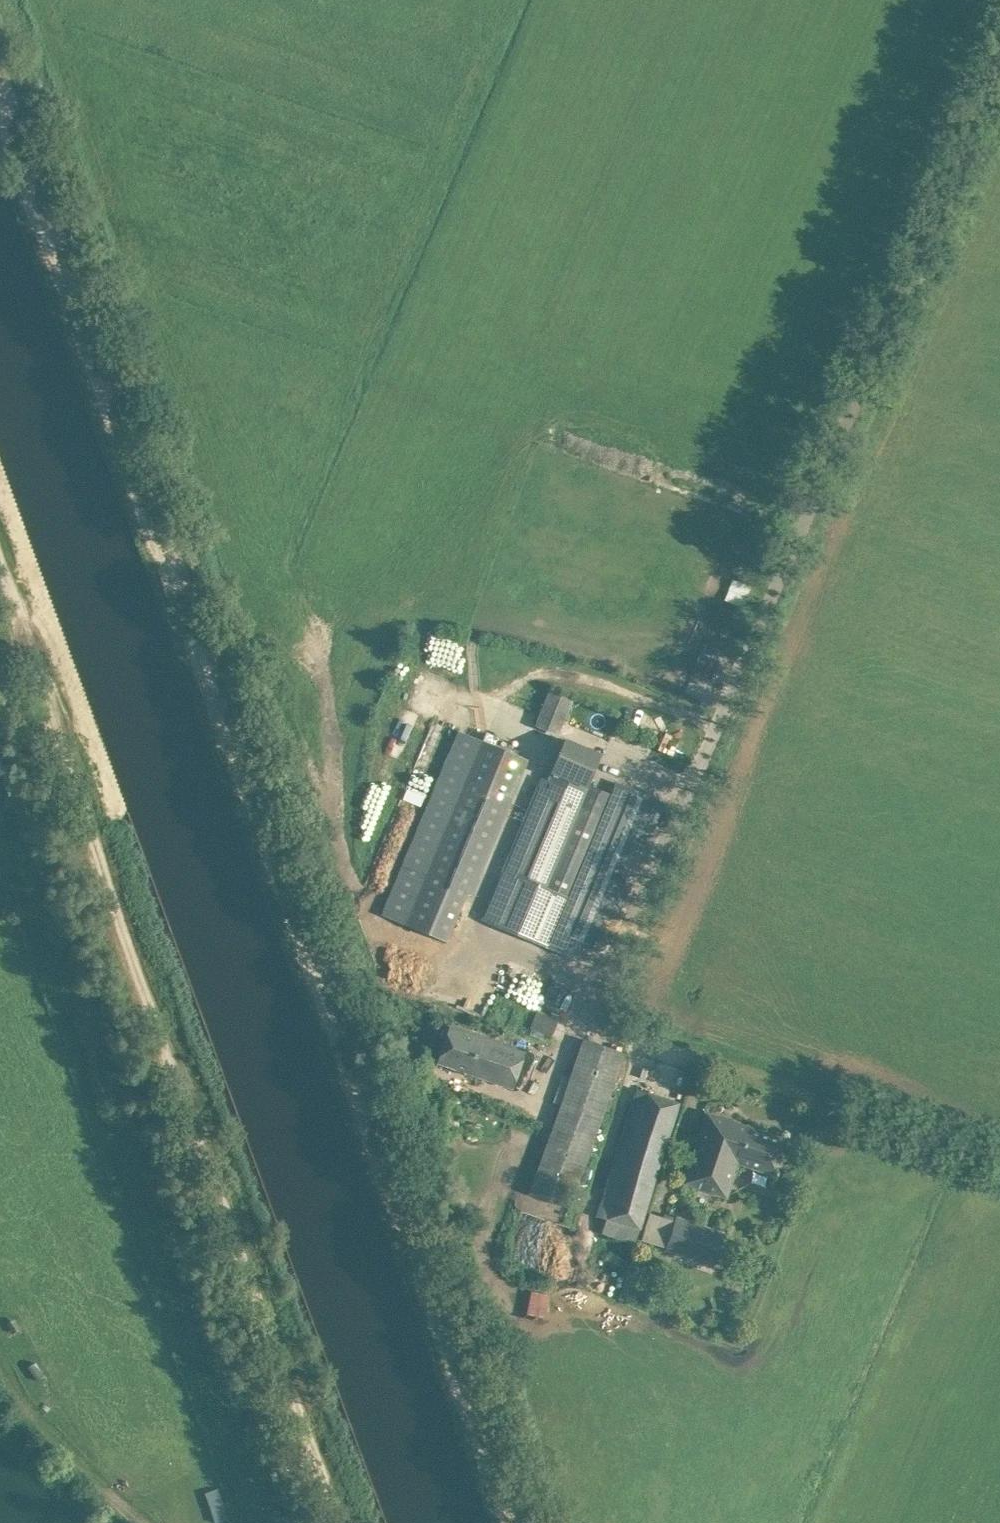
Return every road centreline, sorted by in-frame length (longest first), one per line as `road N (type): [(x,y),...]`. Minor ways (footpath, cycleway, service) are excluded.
road 1 (track): [(0,99),(507,1522)]
road 2 (track): [(0,564),(342,1522)]

